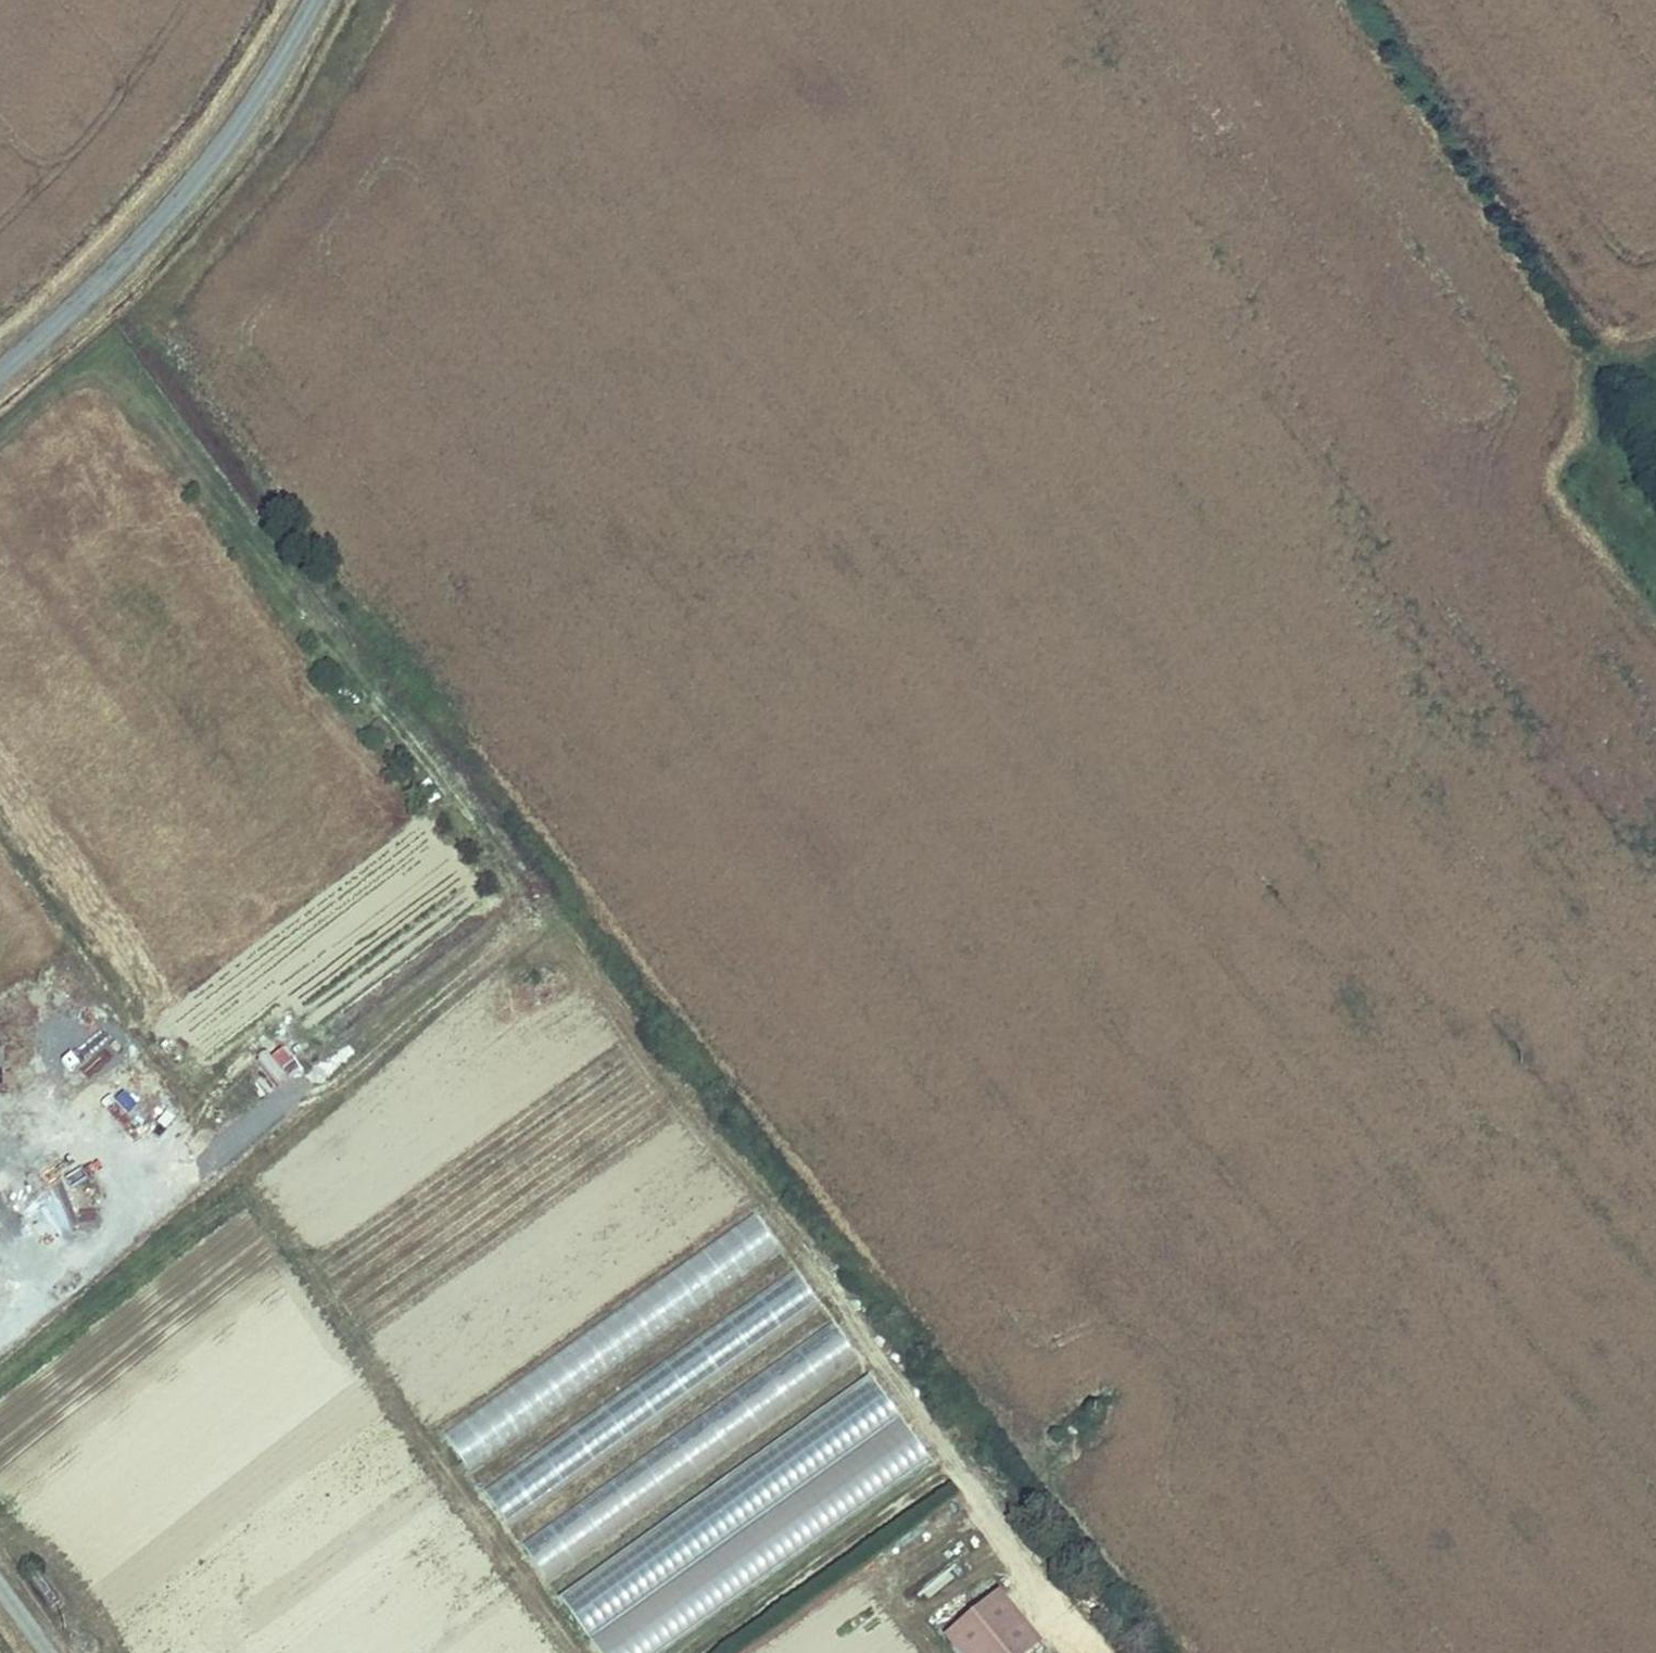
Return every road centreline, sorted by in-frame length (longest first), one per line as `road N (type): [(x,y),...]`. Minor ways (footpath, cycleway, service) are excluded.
road 1 (unclassified): [(0,374),(143,241),(233,133),(316,0)]

